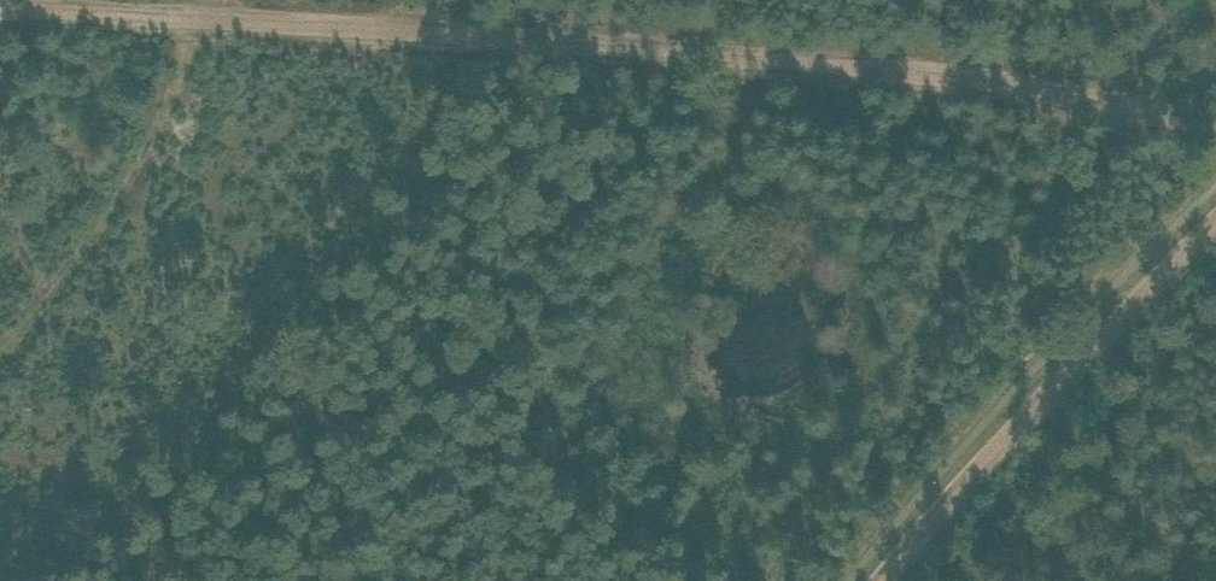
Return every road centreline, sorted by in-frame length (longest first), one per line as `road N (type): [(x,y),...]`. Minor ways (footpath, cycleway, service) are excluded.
road 1 (track): [(206,0),(193,19),(770,49),(1215,131)]
road 2 (track): [(890,580),(979,466),(1215,225)]
road 3 (track): [(193,19),(0,7)]

